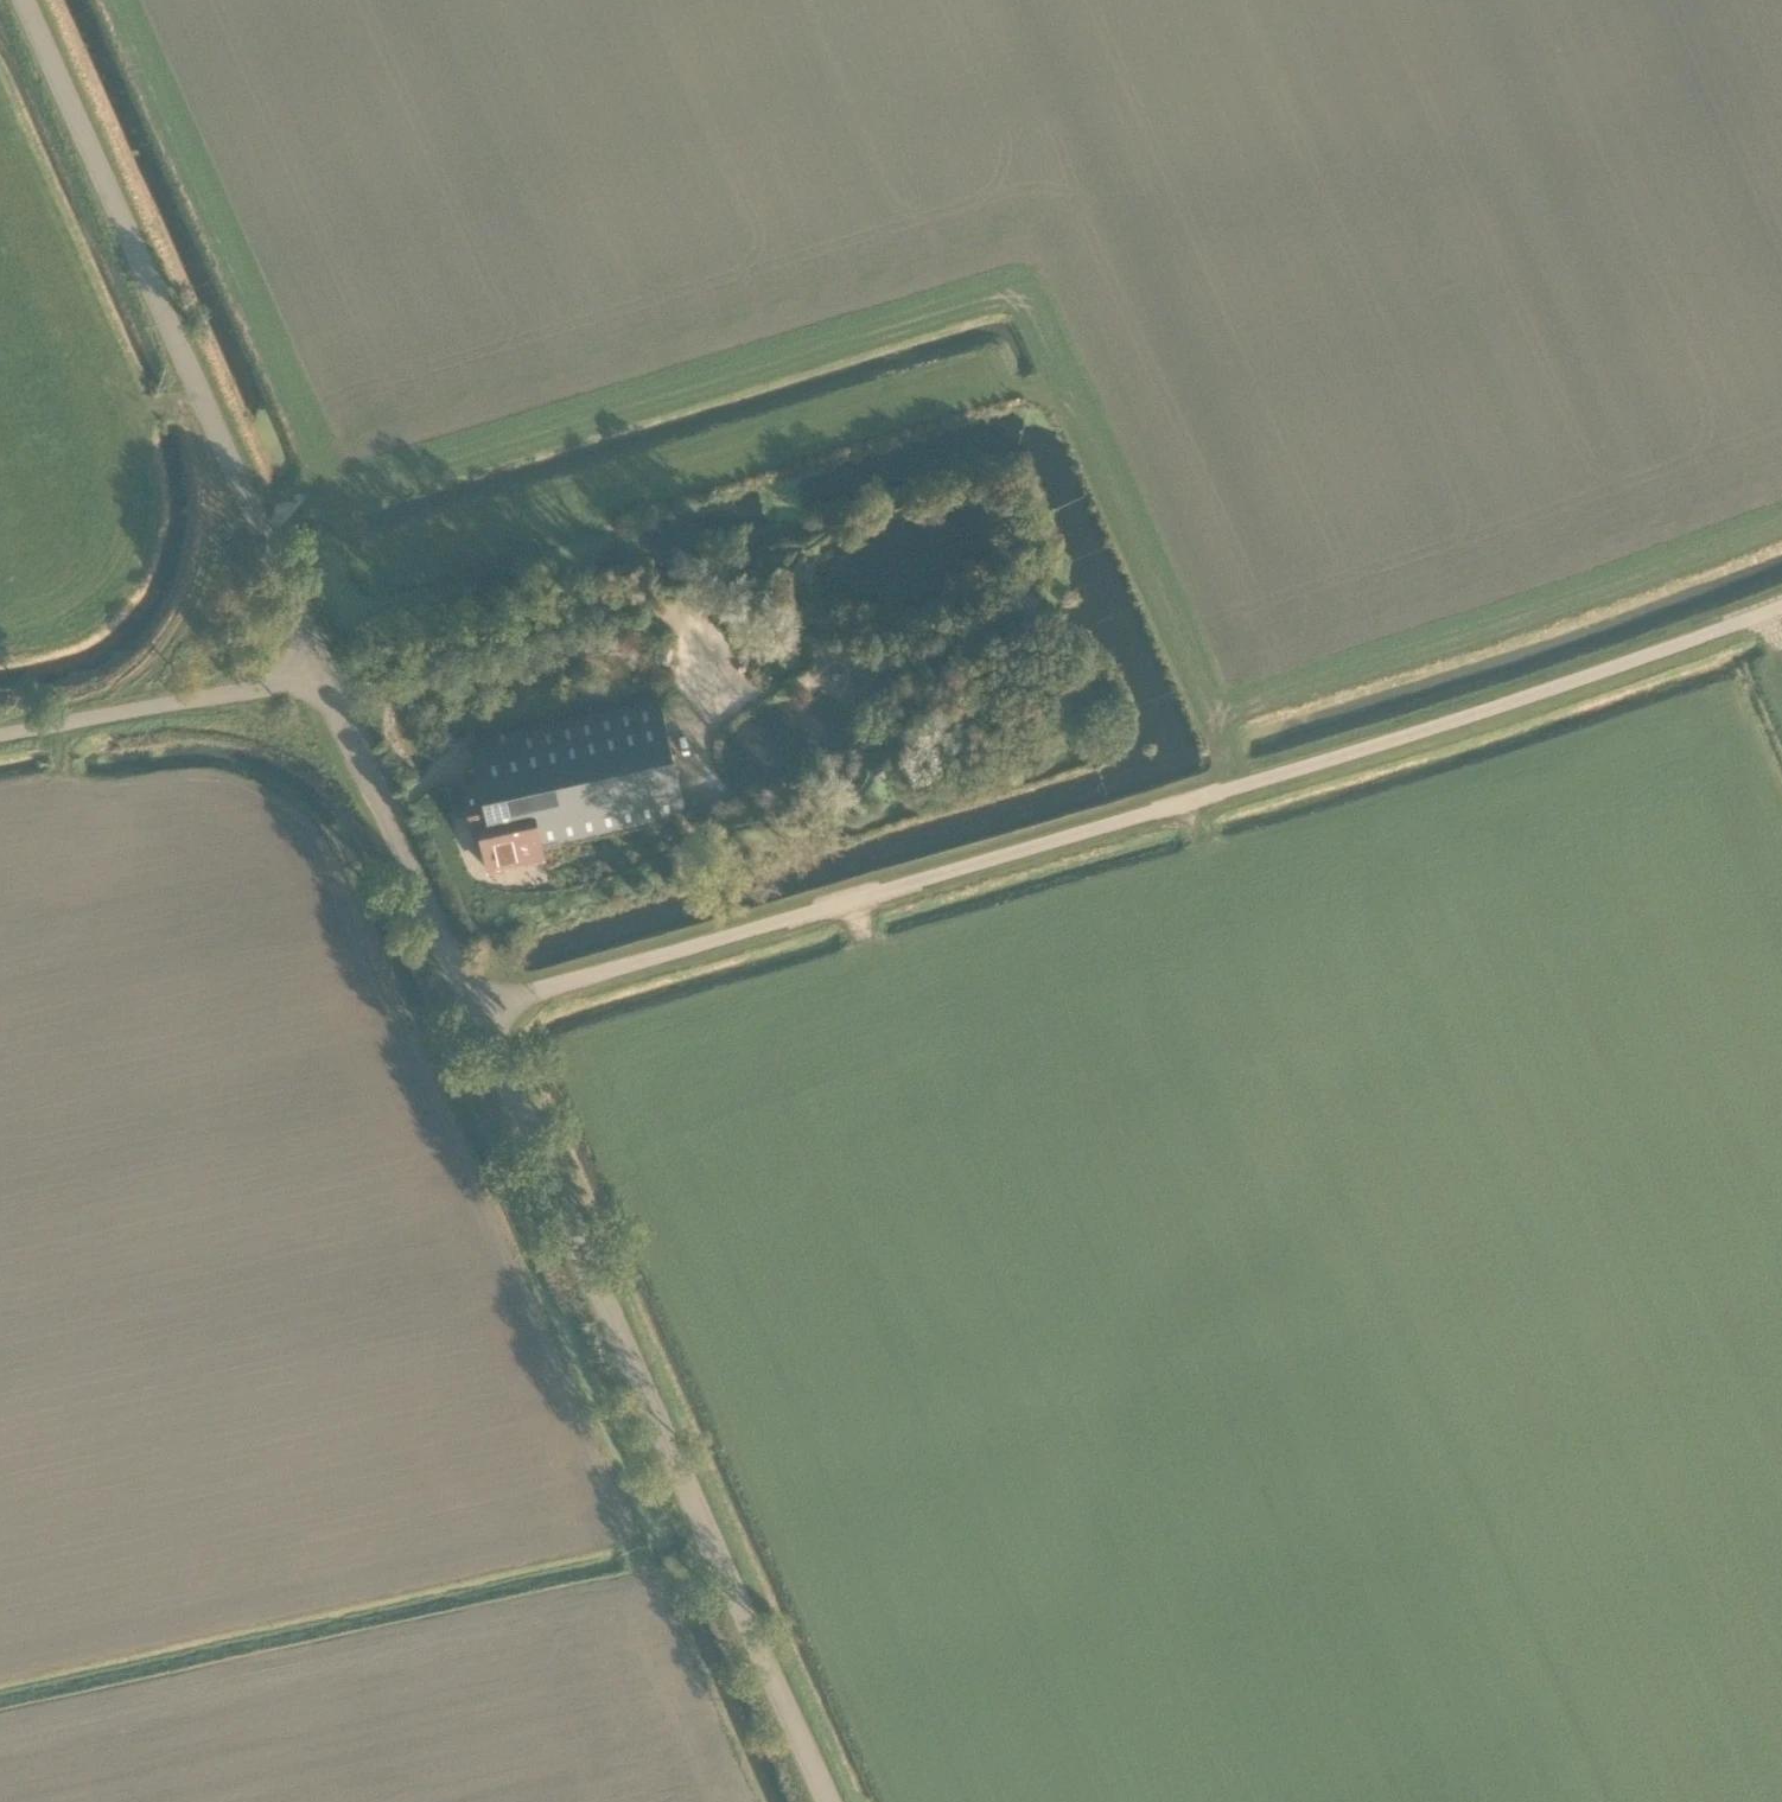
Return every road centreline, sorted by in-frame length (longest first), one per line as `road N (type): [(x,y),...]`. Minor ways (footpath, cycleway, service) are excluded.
road 1 (unclassified): [(473,1010),(1551,688),(1781,604)]
road 2 (tertiary): [(828,1801),(473,1010)]
road 3 (tertiary): [(325,675),(23,0)]
road 4 (tertiary): [(473,1010),(325,675)]
road 5 (unclassified): [(0,733),(325,675)]

